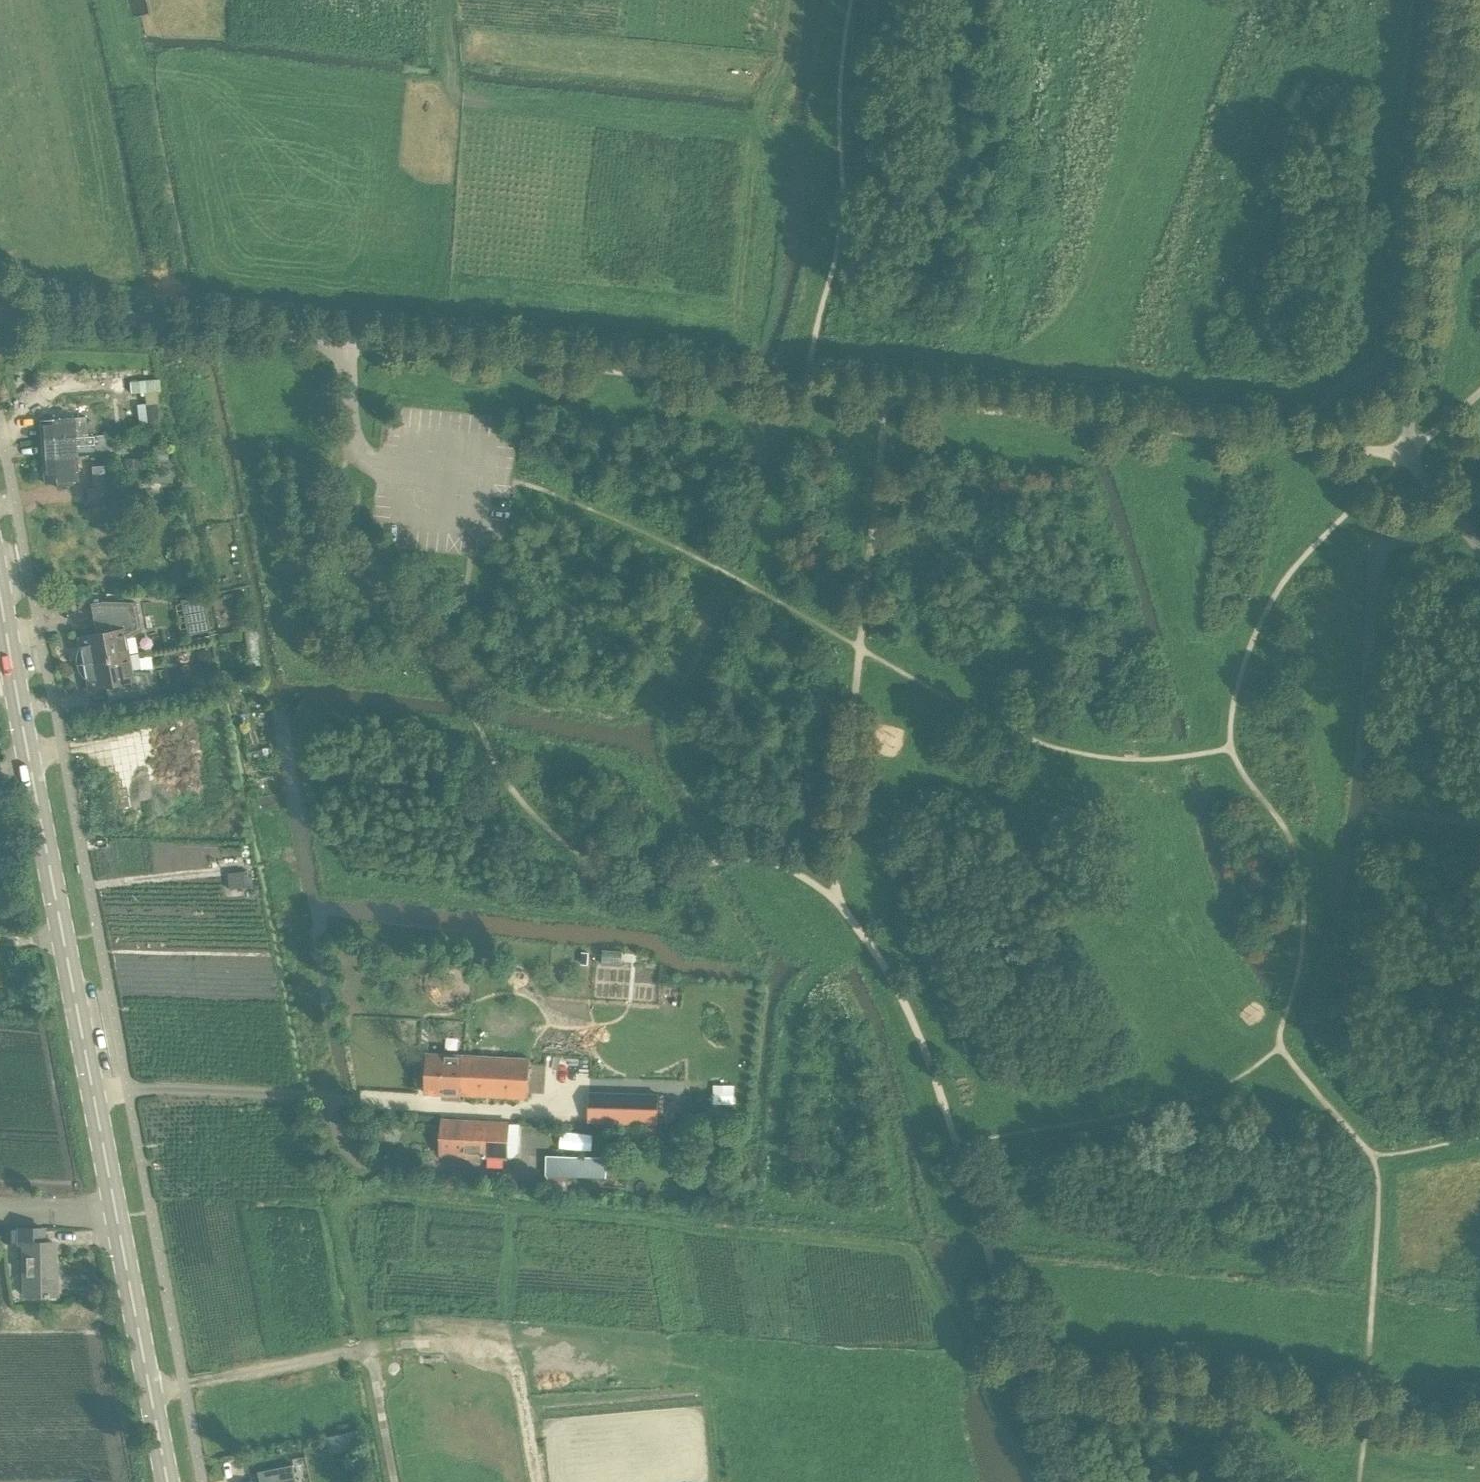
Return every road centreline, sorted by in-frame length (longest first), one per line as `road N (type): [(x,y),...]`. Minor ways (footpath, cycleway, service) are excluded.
road 1 (secondary): [(168,1481),(0,604)]
road 2 (unclassified): [(343,340),(0,310)]
road 3 (track): [(371,1350),(395,1481)]

